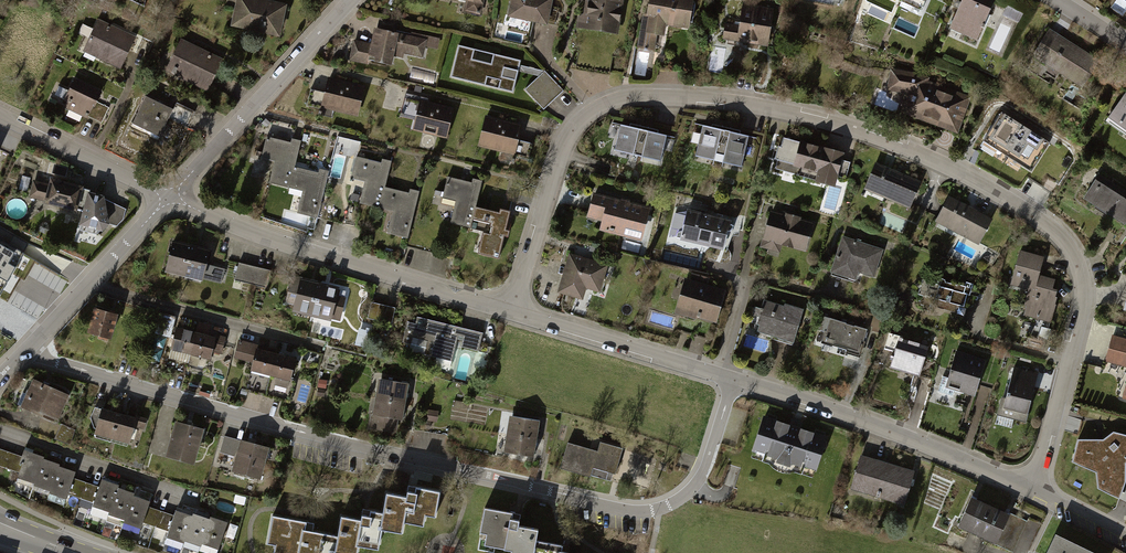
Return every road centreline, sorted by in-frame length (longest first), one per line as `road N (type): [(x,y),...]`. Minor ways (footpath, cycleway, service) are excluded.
road 1 (residential): [(1034,494),(1086,313),(1077,248),(1052,220),(966,175),(850,131),(708,102),(633,96),(598,106),(565,140),(512,309)]
road 2 (residential): [(22,353),(320,439),(626,507),(661,504),(691,484),(732,378)]
road 3 (residential): [(169,199),(250,232),(512,309)]
road 4 (residential): [(732,378),(911,437),(1034,494)]
road 5 (residential): [(355,0),(169,199)]
road 6 (residential): [(512,309),(732,378)]
road 7 (residential): [(169,199),(22,353)]
road 8 (residential): [(0,115),(169,199)]

